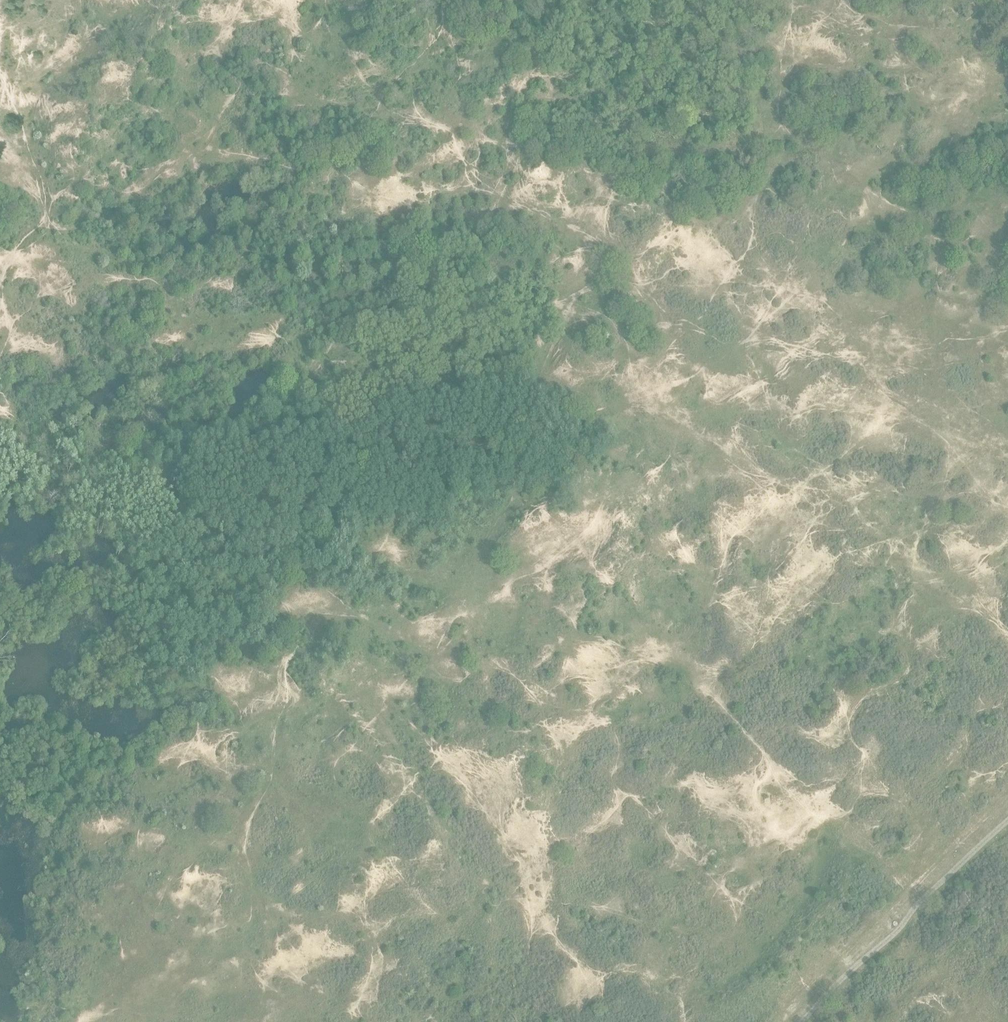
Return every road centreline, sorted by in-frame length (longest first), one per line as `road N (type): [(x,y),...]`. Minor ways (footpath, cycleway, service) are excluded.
road 1 (track): [(803,1021),(1007,821)]

